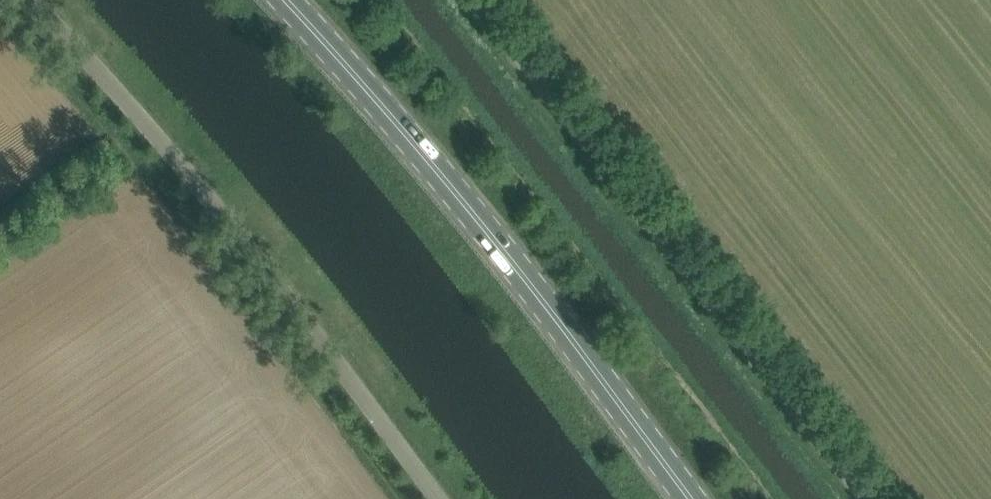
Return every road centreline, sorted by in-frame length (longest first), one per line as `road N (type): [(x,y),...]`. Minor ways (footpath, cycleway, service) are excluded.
road 1 (unclassified): [(427,498),(171,156),(24,0)]
road 2 (primary): [(681,498),(512,267),(289,0)]
road 3 (unclassified): [(855,498),(463,0)]

